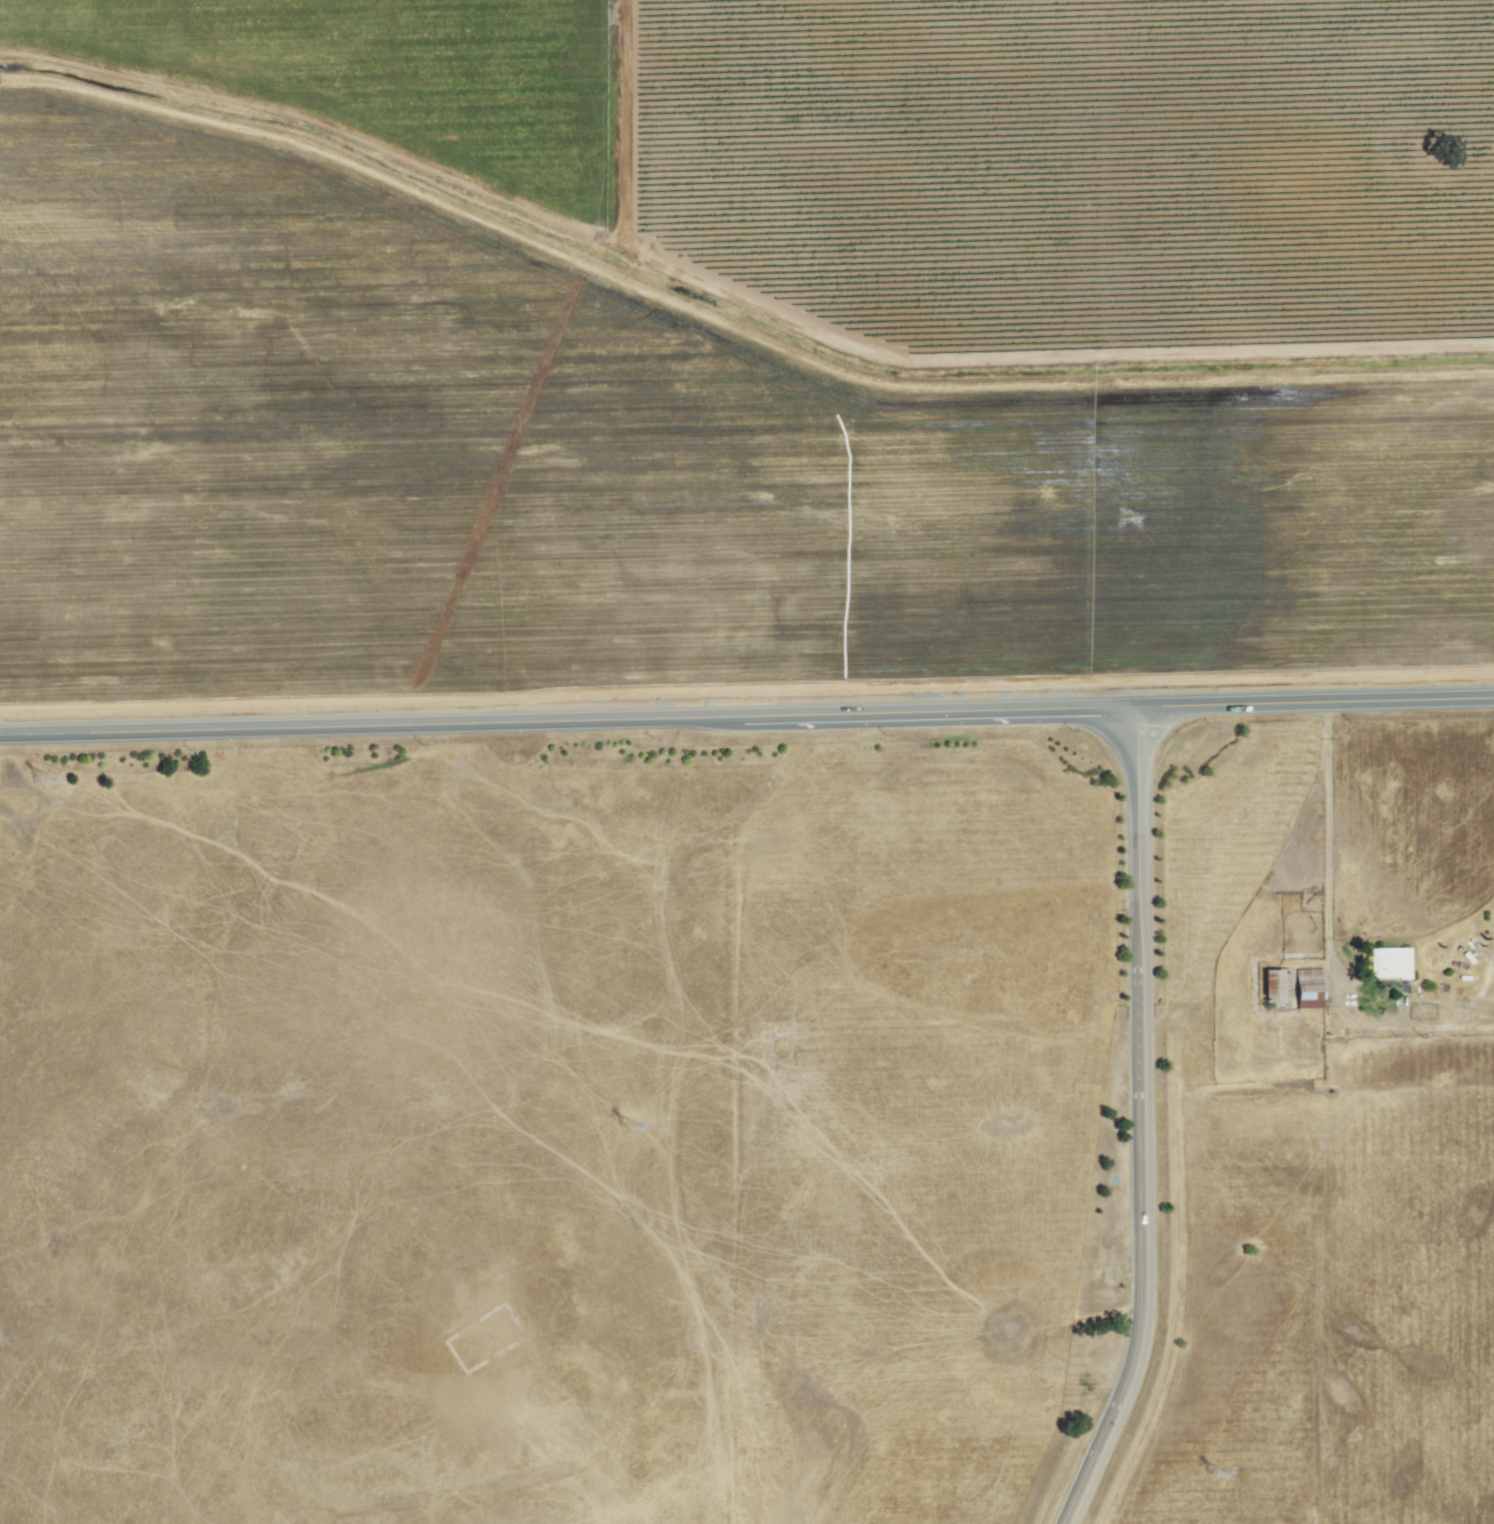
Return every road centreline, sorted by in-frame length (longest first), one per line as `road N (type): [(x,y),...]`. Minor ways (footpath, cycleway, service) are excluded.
road 1 (residential): [(0,733),(1493,698)]

